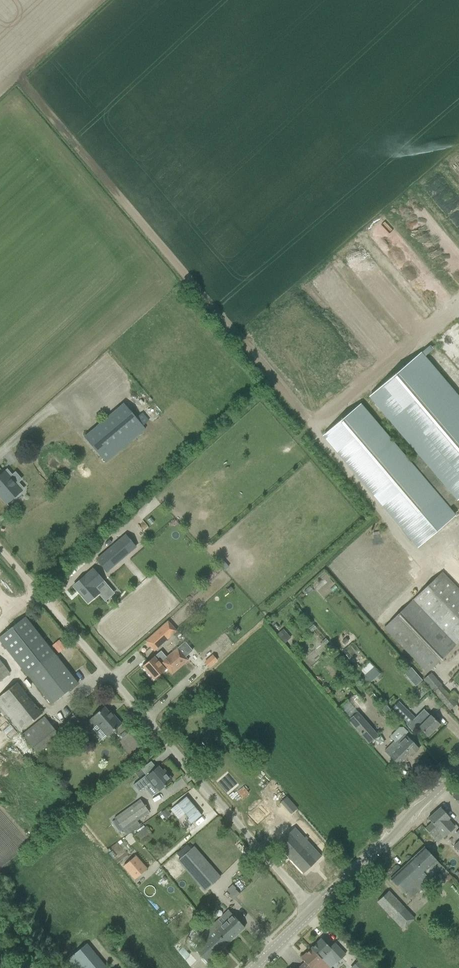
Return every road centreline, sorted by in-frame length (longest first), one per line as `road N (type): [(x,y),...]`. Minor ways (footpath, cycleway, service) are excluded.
road 1 (unclassified): [(312,910),(0,548)]
road 2 (tertiary): [(312,910),(458,768)]

